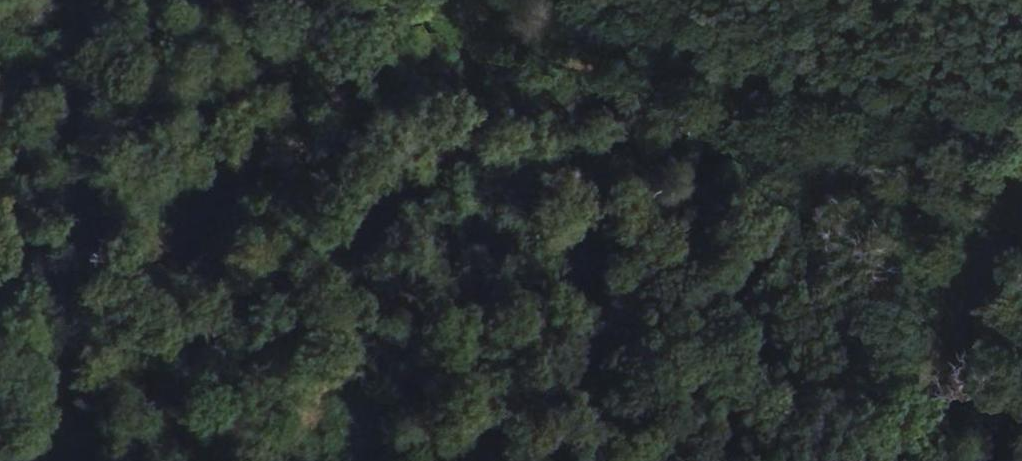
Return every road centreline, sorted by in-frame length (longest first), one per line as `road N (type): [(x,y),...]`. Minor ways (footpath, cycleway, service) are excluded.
road 1 (track): [(217,0),(1021,113)]
road 2 (track): [(0,350),(518,0)]

